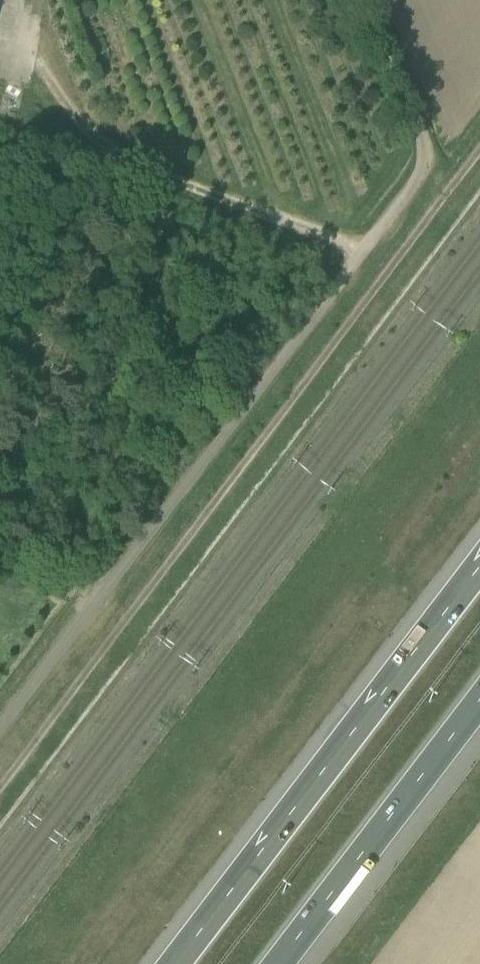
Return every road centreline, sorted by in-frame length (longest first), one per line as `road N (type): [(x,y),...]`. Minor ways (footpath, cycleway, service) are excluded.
road 1 (unclassified): [(418,182),(0,726)]
road 2 (motorway): [(479,570),(178,963)]
road 3 (motorway): [(288,963),(479,713)]
road 4 (track): [(372,0),(424,153),(418,182)]

